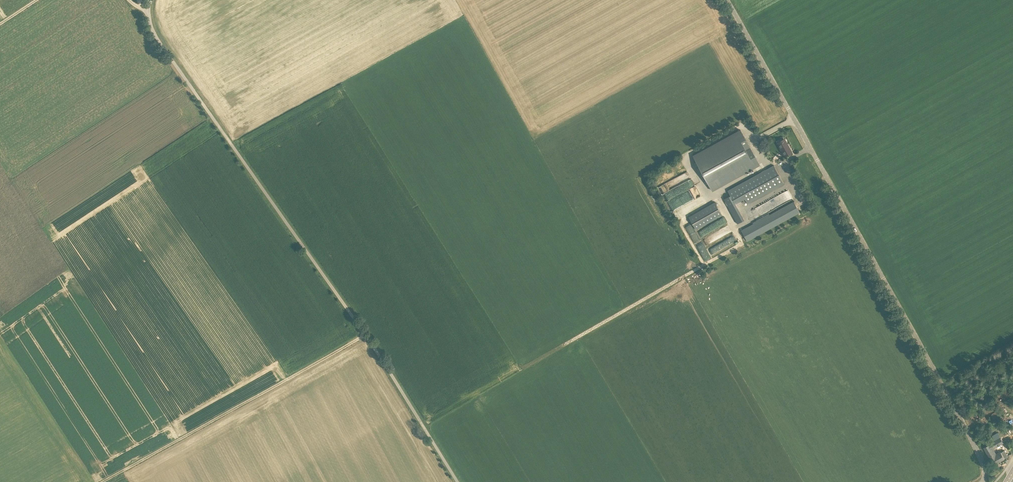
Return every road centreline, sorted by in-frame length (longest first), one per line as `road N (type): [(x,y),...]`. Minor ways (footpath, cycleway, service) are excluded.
road 1 (unclassified): [(458,481),(379,355),(157,39),(150,0)]
road 2 (unclassified): [(983,481),(984,466),(948,395),(727,0)]
road 3 (track): [(103,481),(365,335)]

